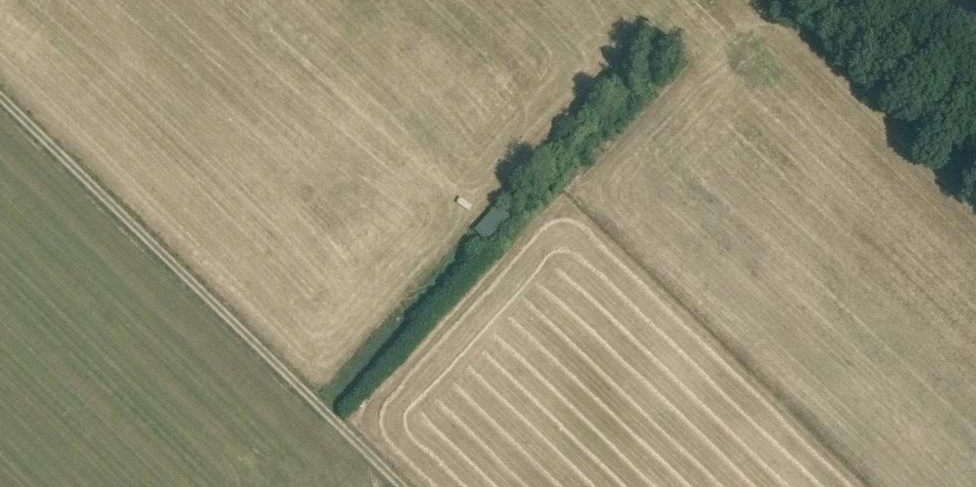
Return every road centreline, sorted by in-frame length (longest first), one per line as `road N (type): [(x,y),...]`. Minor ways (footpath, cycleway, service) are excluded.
road 1 (track): [(405,486),(0,97)]
road 2 (track): [(858,0),(975,117)]

